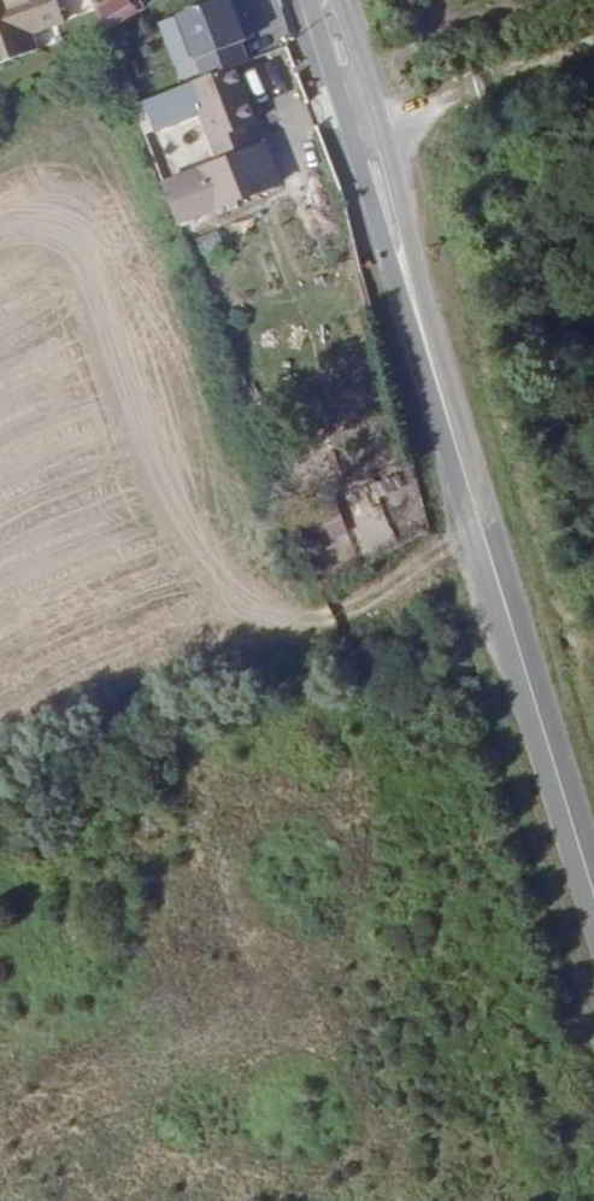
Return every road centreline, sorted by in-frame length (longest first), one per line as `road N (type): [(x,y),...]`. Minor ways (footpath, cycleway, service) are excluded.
road 1 (secondary): [(528,687),(315,0)]
road 2 (track): [(593,19),(351,108)]
road 3 (secondary): [(528,687),(593,901)]
road 4 (track): [(0,830),(144,749)]

